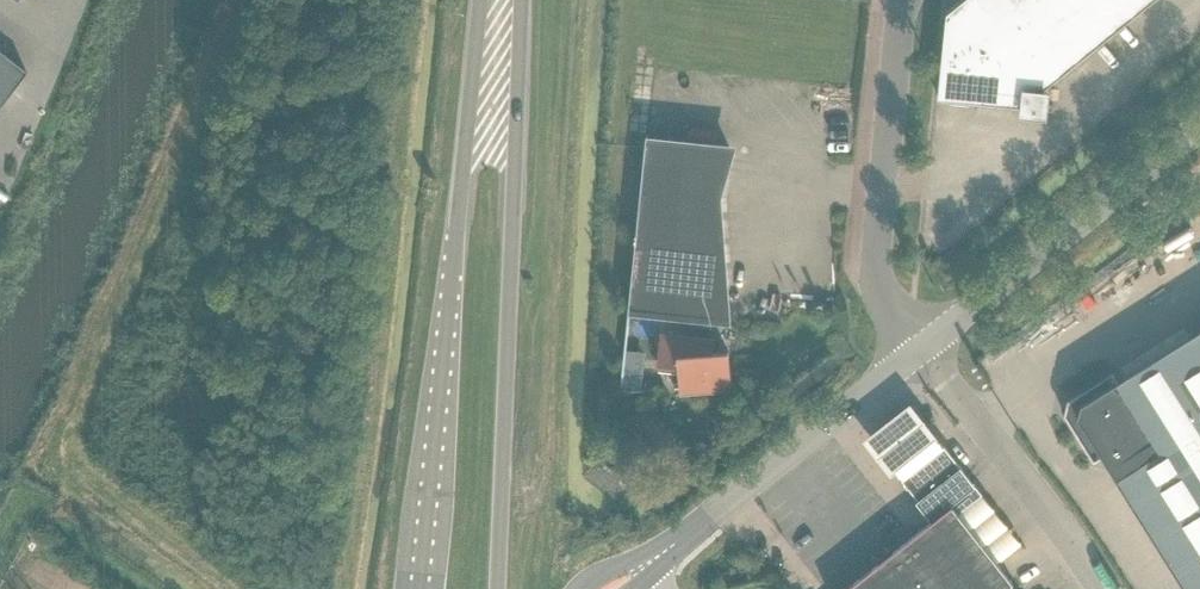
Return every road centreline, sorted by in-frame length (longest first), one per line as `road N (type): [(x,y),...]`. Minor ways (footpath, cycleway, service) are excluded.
road 1 (trunk): [(480,0),(419,588)]
road 2 (trunk): [(497,588),(518,0)]
road 3 (unclassified): [(923,347),(892,315),(876,262),(906,0)]
road 4 (secondary): [(923,347),(1199,128)]
road 5 (secondary): [(646,563),(923,347)]
road 6 (unclassified): [(1102,588),(923,347)]

